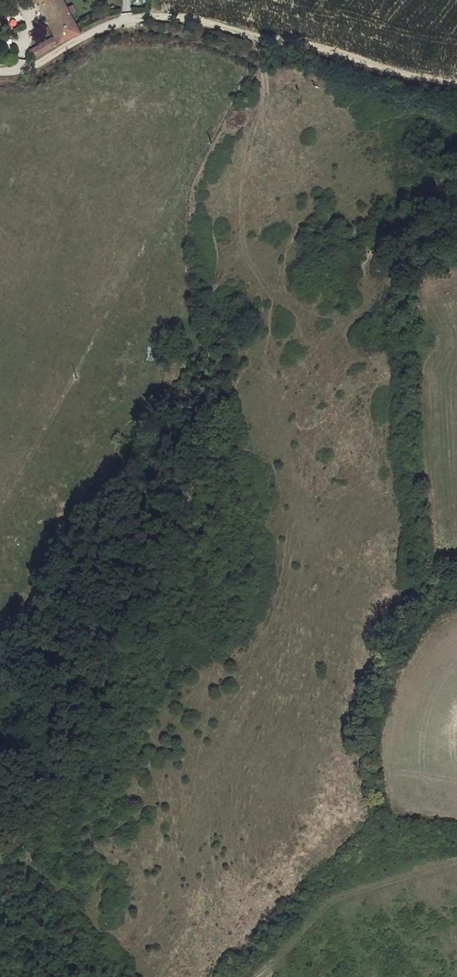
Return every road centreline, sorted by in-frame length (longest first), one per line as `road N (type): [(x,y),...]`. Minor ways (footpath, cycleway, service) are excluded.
road 1 (track): [(456,87),(183,15),(125,20),(0,71)]

